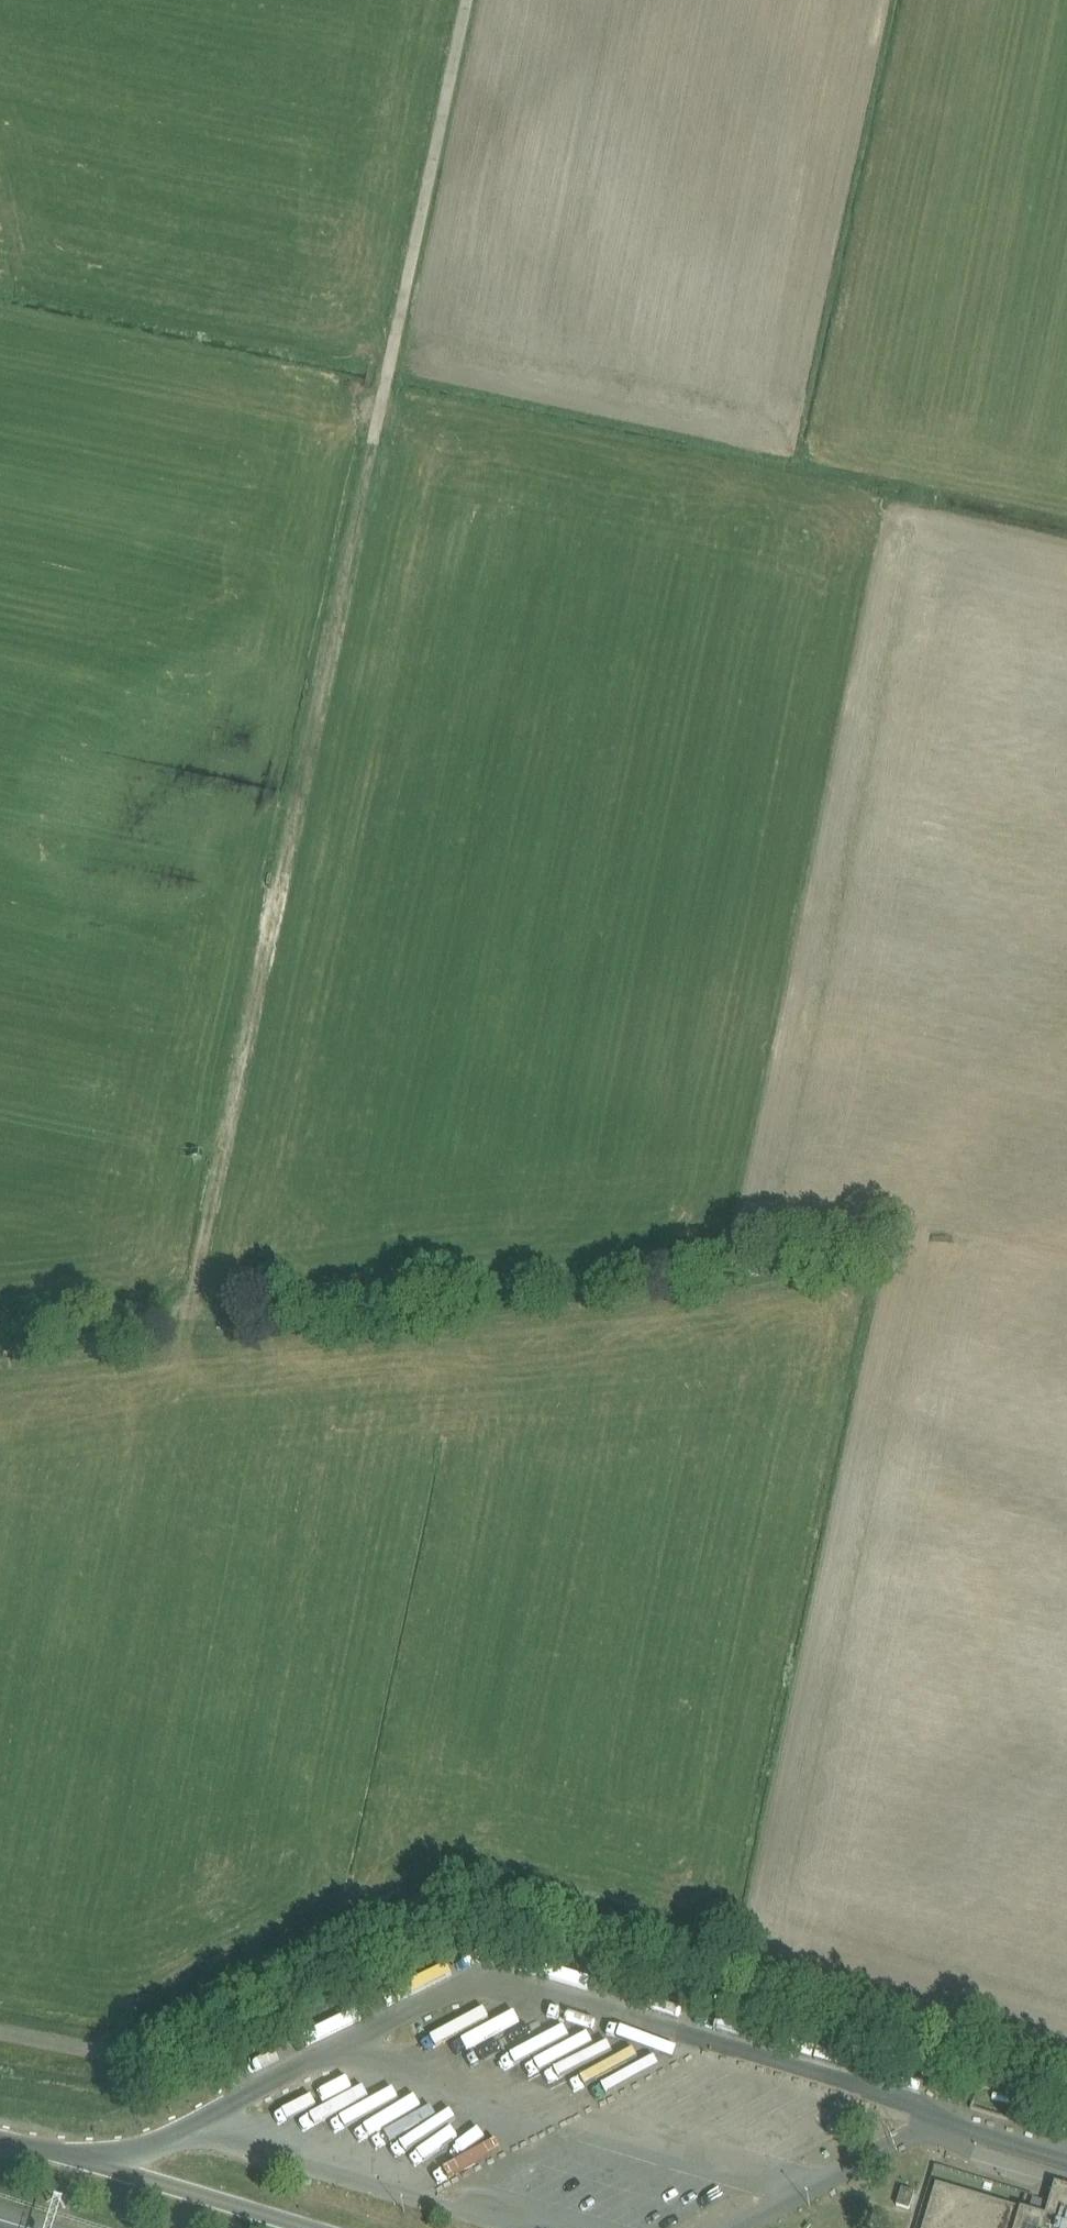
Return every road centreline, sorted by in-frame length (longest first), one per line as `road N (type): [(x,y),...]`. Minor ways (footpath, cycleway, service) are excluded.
road 1 (track): [(468,0),(188,1309)]
road 2 (unclassified): [(1066,2066),(482,1893),(424,1898),(131,2054),(0,2031)]

